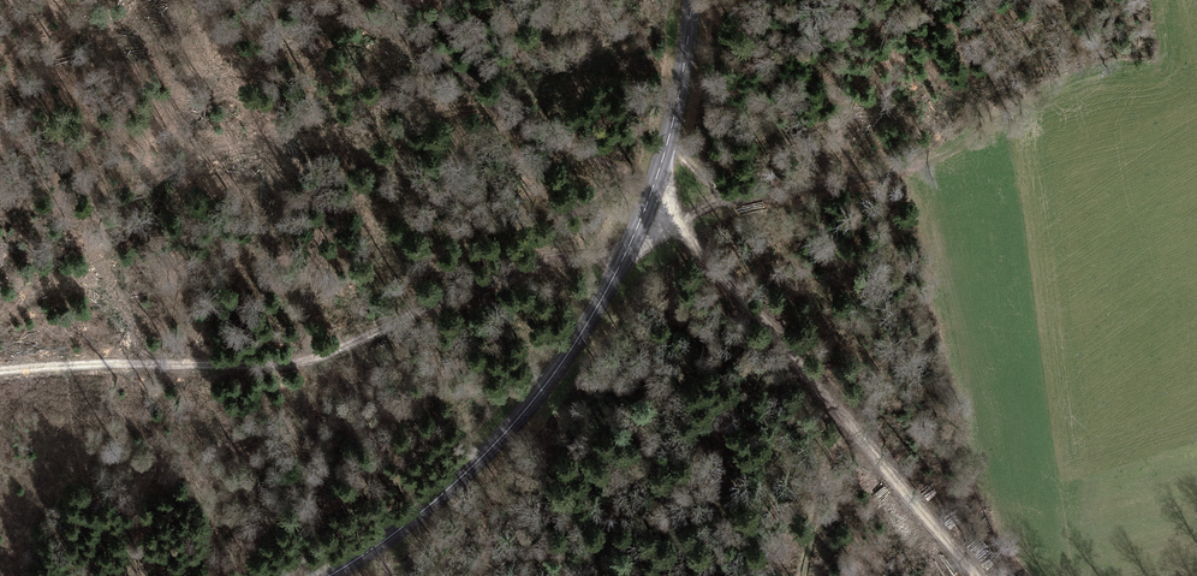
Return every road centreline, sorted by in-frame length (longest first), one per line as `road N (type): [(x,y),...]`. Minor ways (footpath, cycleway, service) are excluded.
road 1 (tertiary): [(689,0),(662,159),(588,322),(490,450),(430,506),(330,575)]
road 2 (track): [(628,248),(530,262),(290,363),(0,374)]
road 3 (track): [(1071,88),(910,170),(691,214),(644,213)]
road 4 (track): [(966,575),(892,494),(742,284)]

